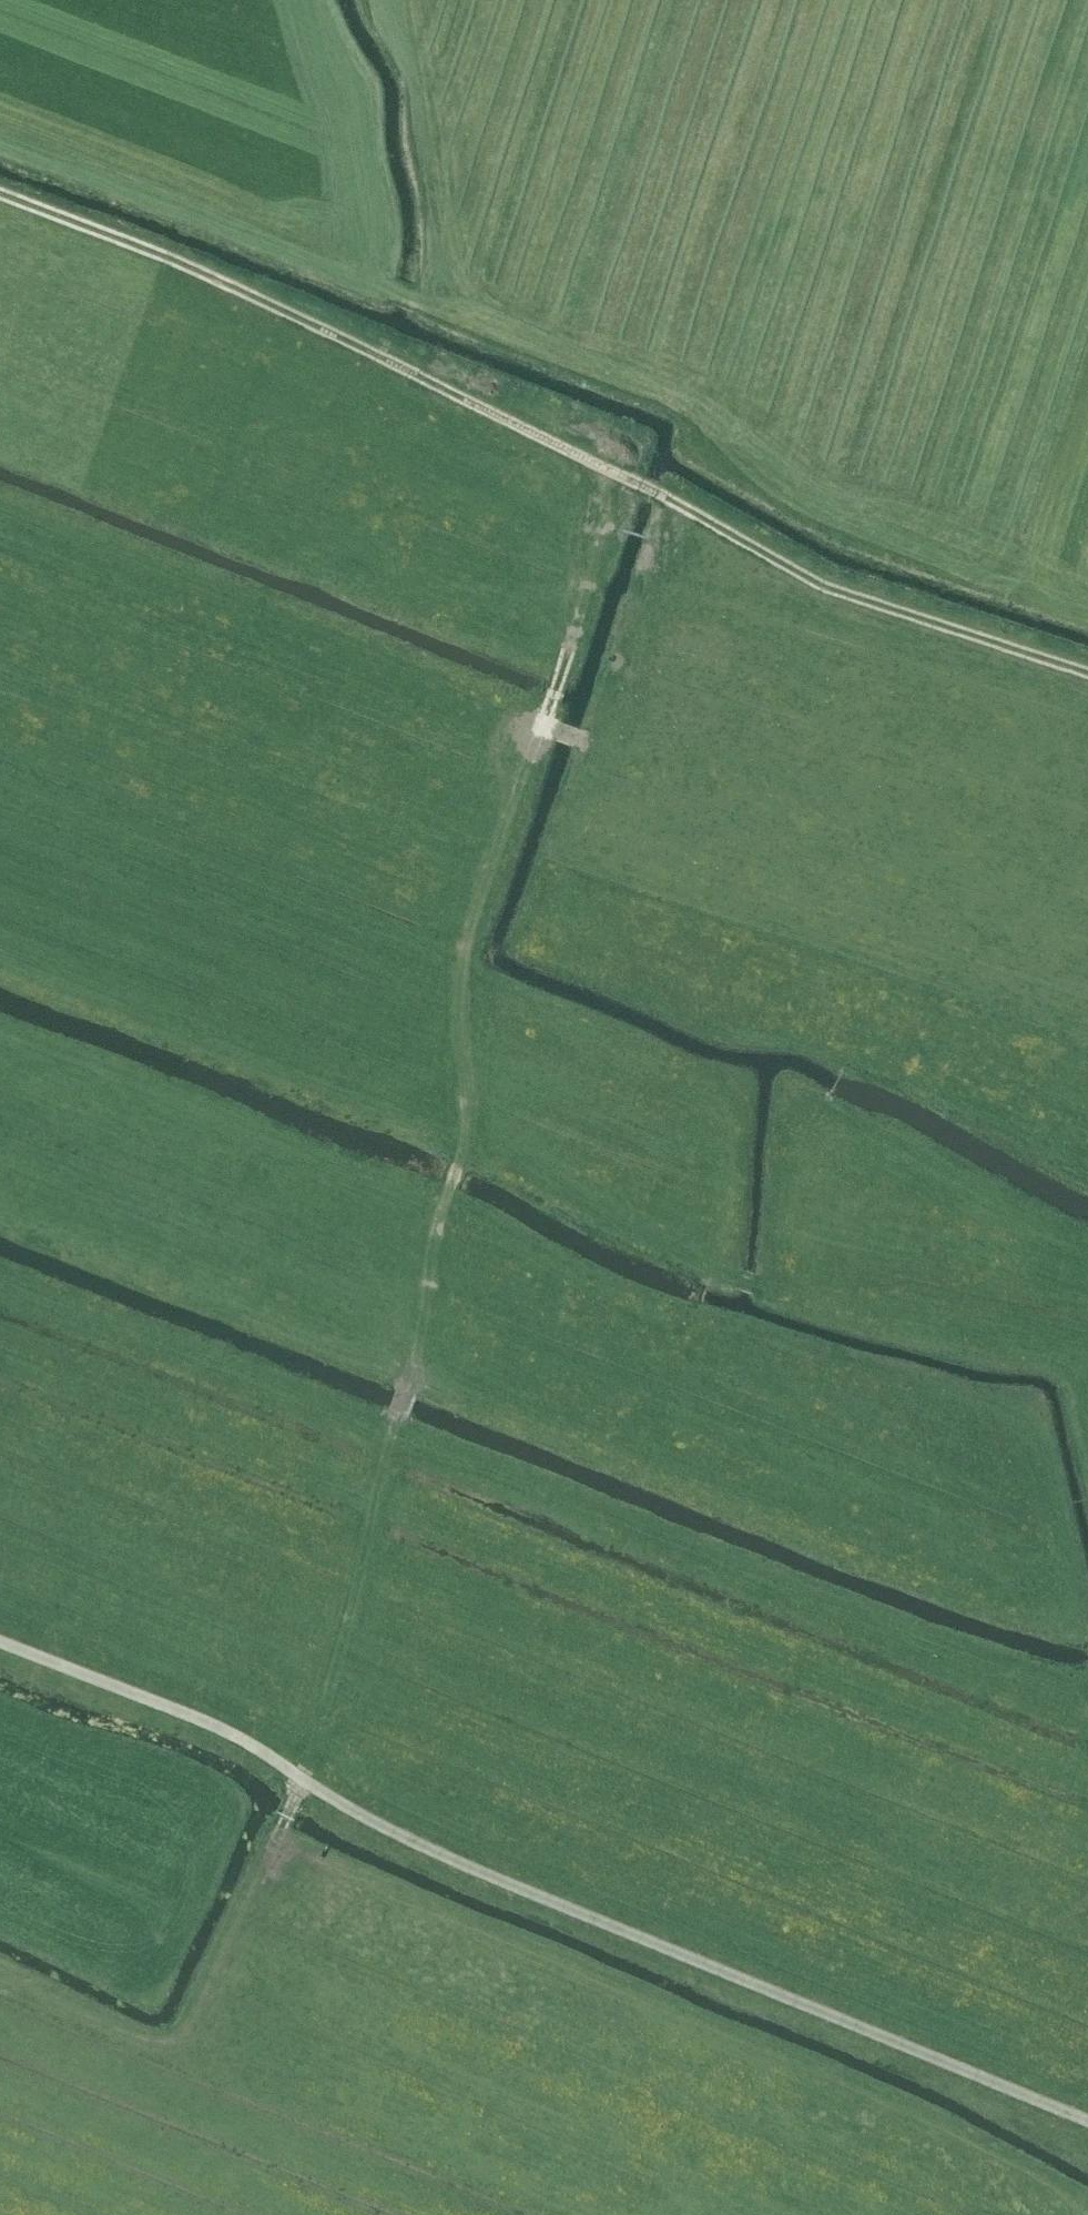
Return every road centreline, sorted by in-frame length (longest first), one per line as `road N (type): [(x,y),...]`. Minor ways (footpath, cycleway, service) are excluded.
road 1 (track): [(0,188),(150,245),(667,498),(822,586),(1087,673)]
road 2 (track): [(0,1642),(239,1734),(321,1792),(434,1851),(1087,2119)]

